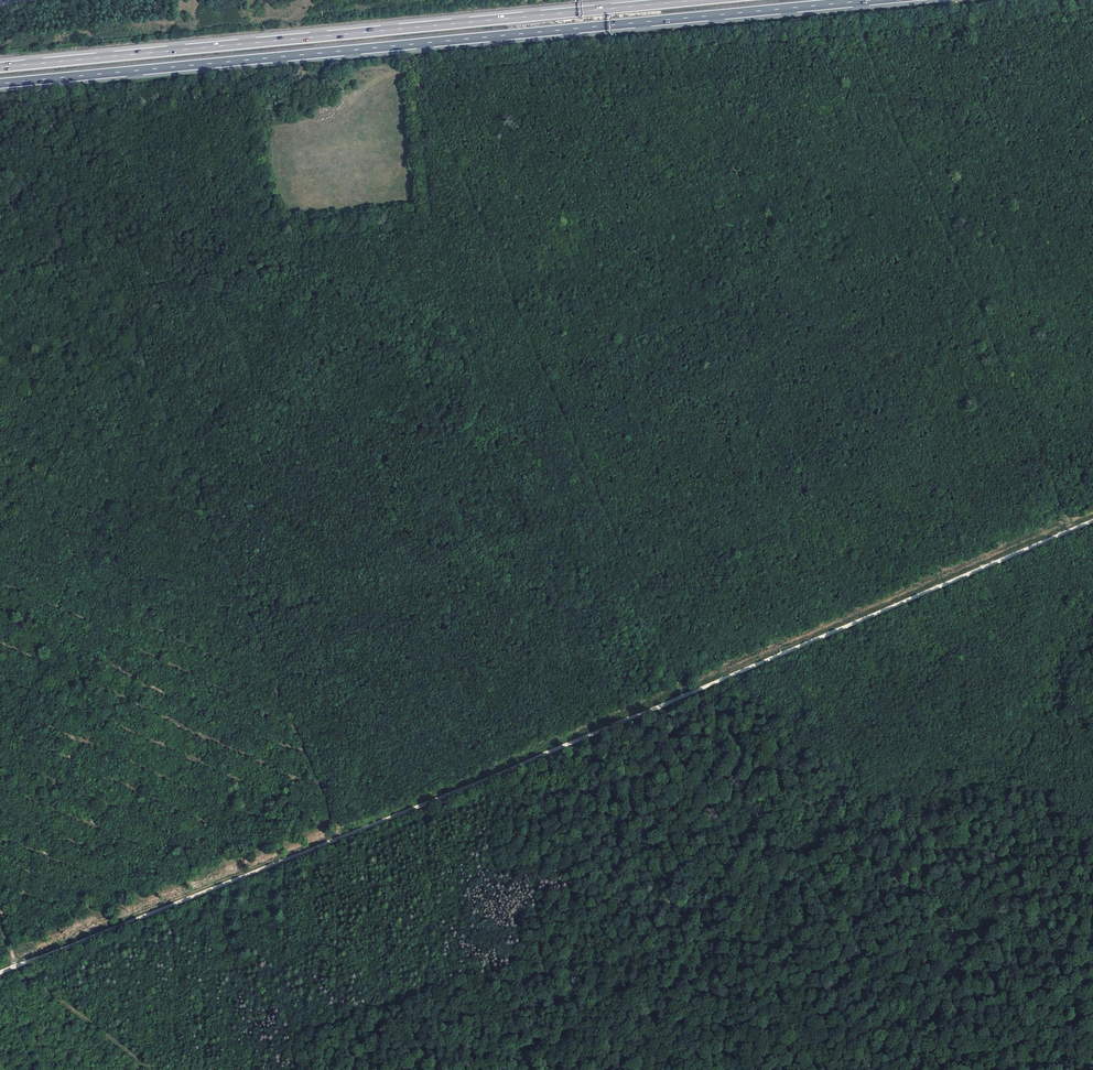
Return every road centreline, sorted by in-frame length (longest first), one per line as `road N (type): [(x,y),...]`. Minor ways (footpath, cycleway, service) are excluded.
road 1 (motorway): [(0,83),(872,0)]
road 2 (motorway): [(697,0),(0,67)]
road 3 (track): [(1076,529),(689,696)]
road 4 (track): [(689,696),(340,837)]
road 5 (track): [(340,837),(25,964)]

